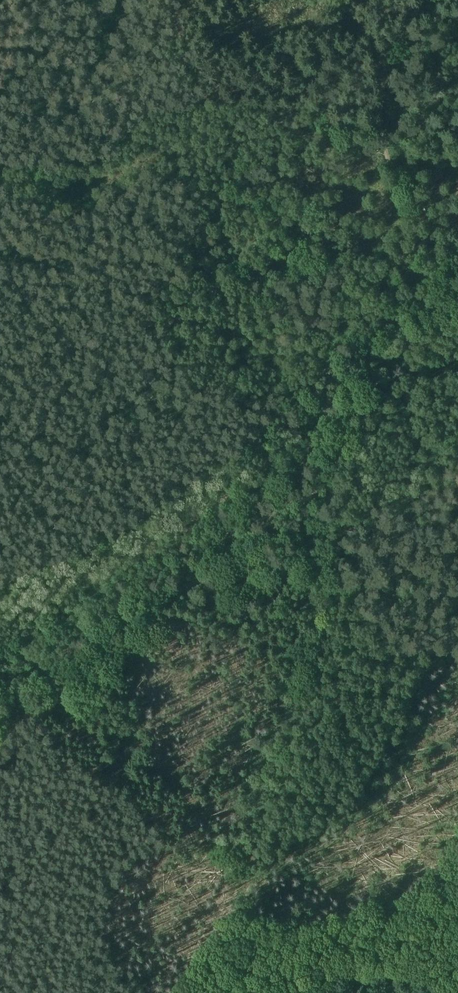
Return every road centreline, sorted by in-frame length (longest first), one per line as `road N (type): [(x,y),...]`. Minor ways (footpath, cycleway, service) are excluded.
road 1 (track): [(331,403),(309,445),(122,638),(0,734)]
road 2 (track): [(422,0),(379,107),(383,148),(410,227),(402,278)]
road 3 (track): [(402,278),(385,315),(347,358),(331,403)]

